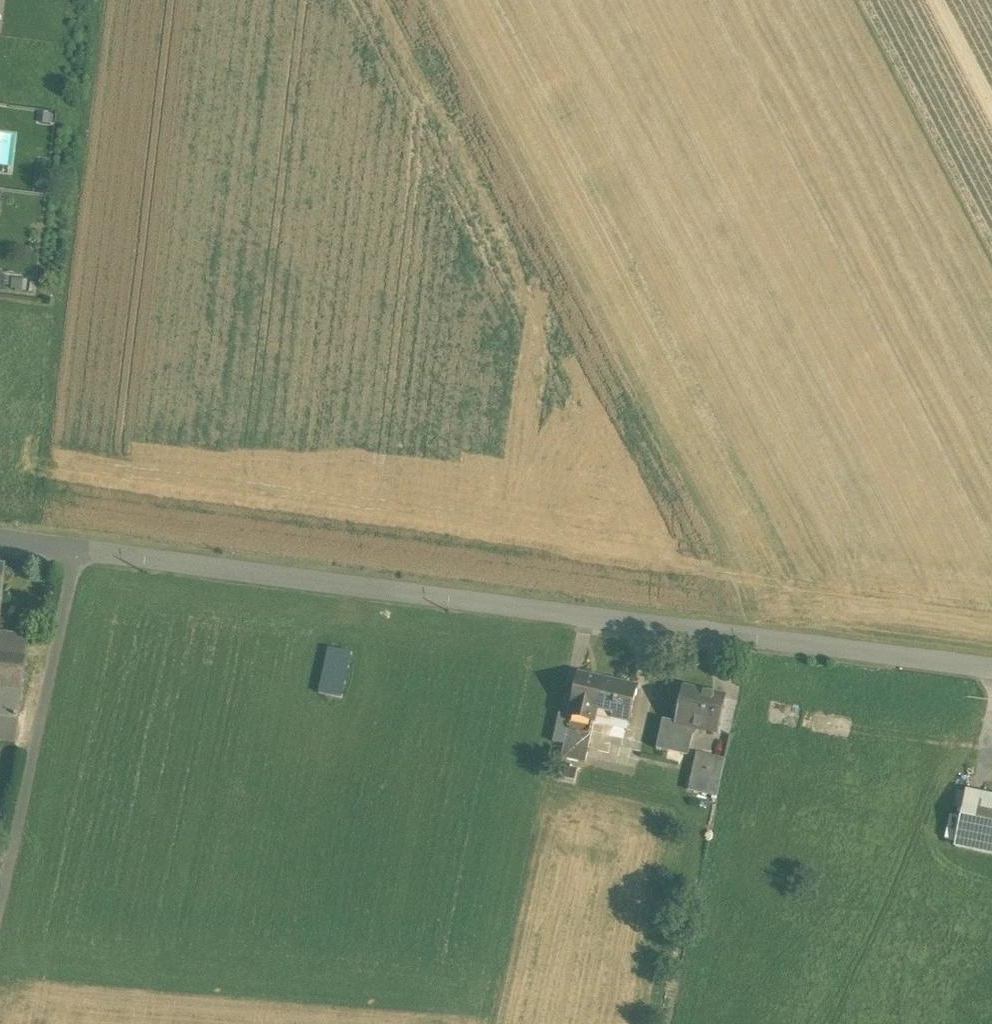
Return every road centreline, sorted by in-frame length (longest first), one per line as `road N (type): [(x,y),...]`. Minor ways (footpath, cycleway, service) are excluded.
road 1 (residential): [(0,534),(991,670)]
road 2 (track): [(76,544),(0,900)]

